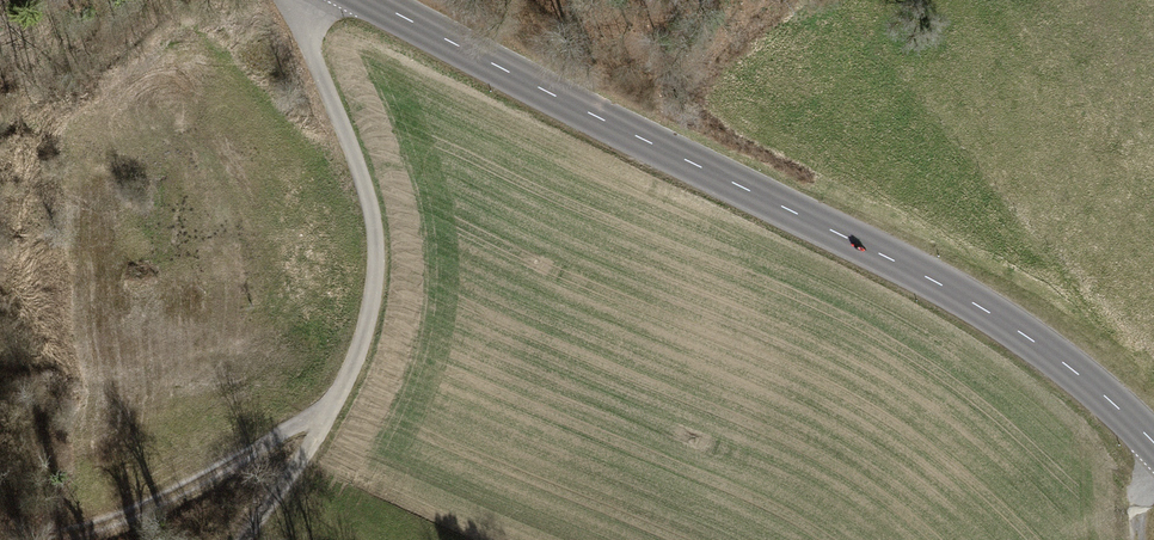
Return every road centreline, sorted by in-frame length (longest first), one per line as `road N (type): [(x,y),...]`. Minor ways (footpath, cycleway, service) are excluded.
road 1 (tertiary): [(374,0),(902,261),(1049,347),(1153,439)]
road 2 (unclassified): [(301,0),(371,193),(379,245),(372,322),(337,406),(240,539)]
road 3 (track): [(0,525),(81,529),(337,406)]

